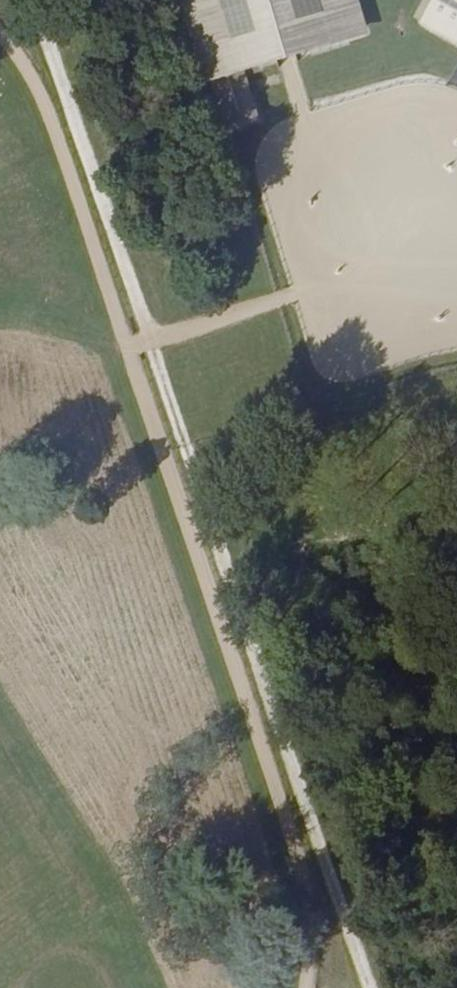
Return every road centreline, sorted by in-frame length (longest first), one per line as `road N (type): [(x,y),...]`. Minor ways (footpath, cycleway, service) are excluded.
road 1 (track): [(35,0),(368,987)]
road 2 (track): [(0,37),(37,84),(254,719),(313,903),(308,987)]
road 3 (track): [(0,22),(36,70),(72,153),(129,348),(297,293)]

